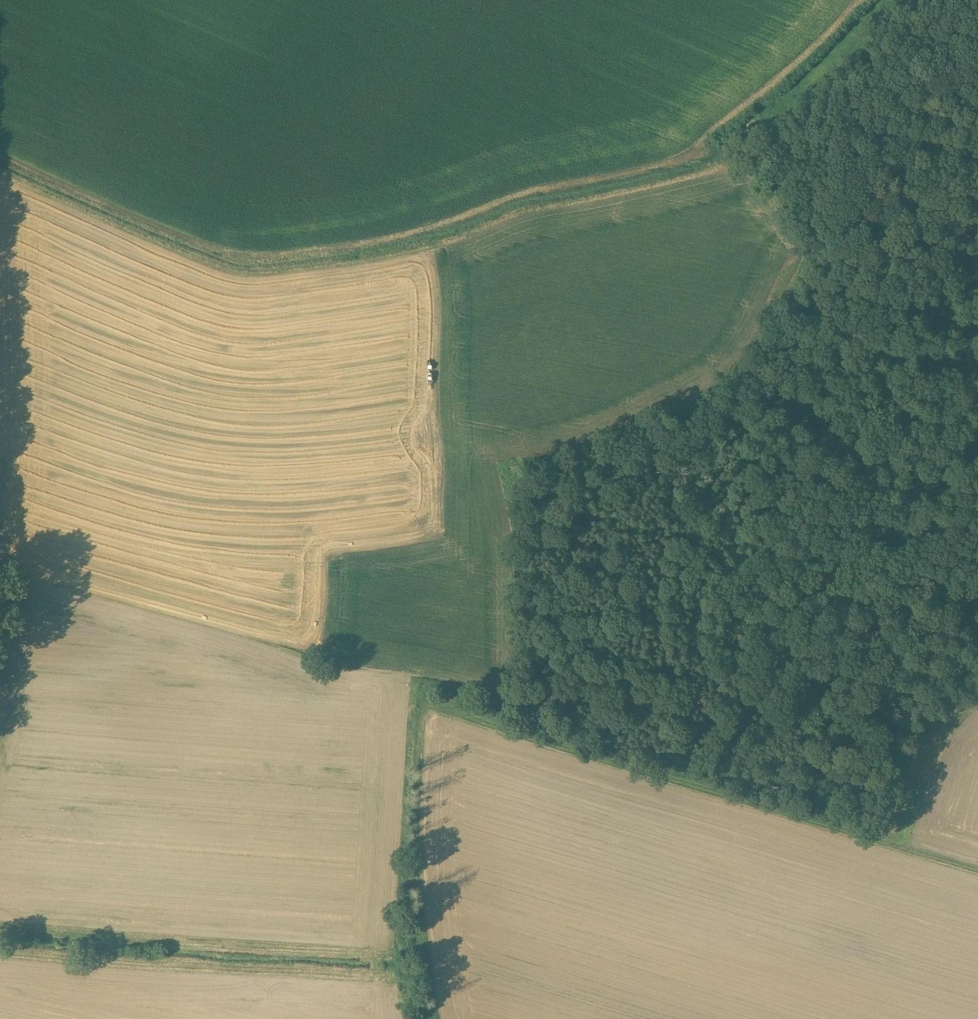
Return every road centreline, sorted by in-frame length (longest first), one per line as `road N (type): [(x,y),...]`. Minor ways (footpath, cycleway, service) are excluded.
road 1 (track): [(977,869),(418,703)]
road 2 (track): [(858,835),(732,419)]

